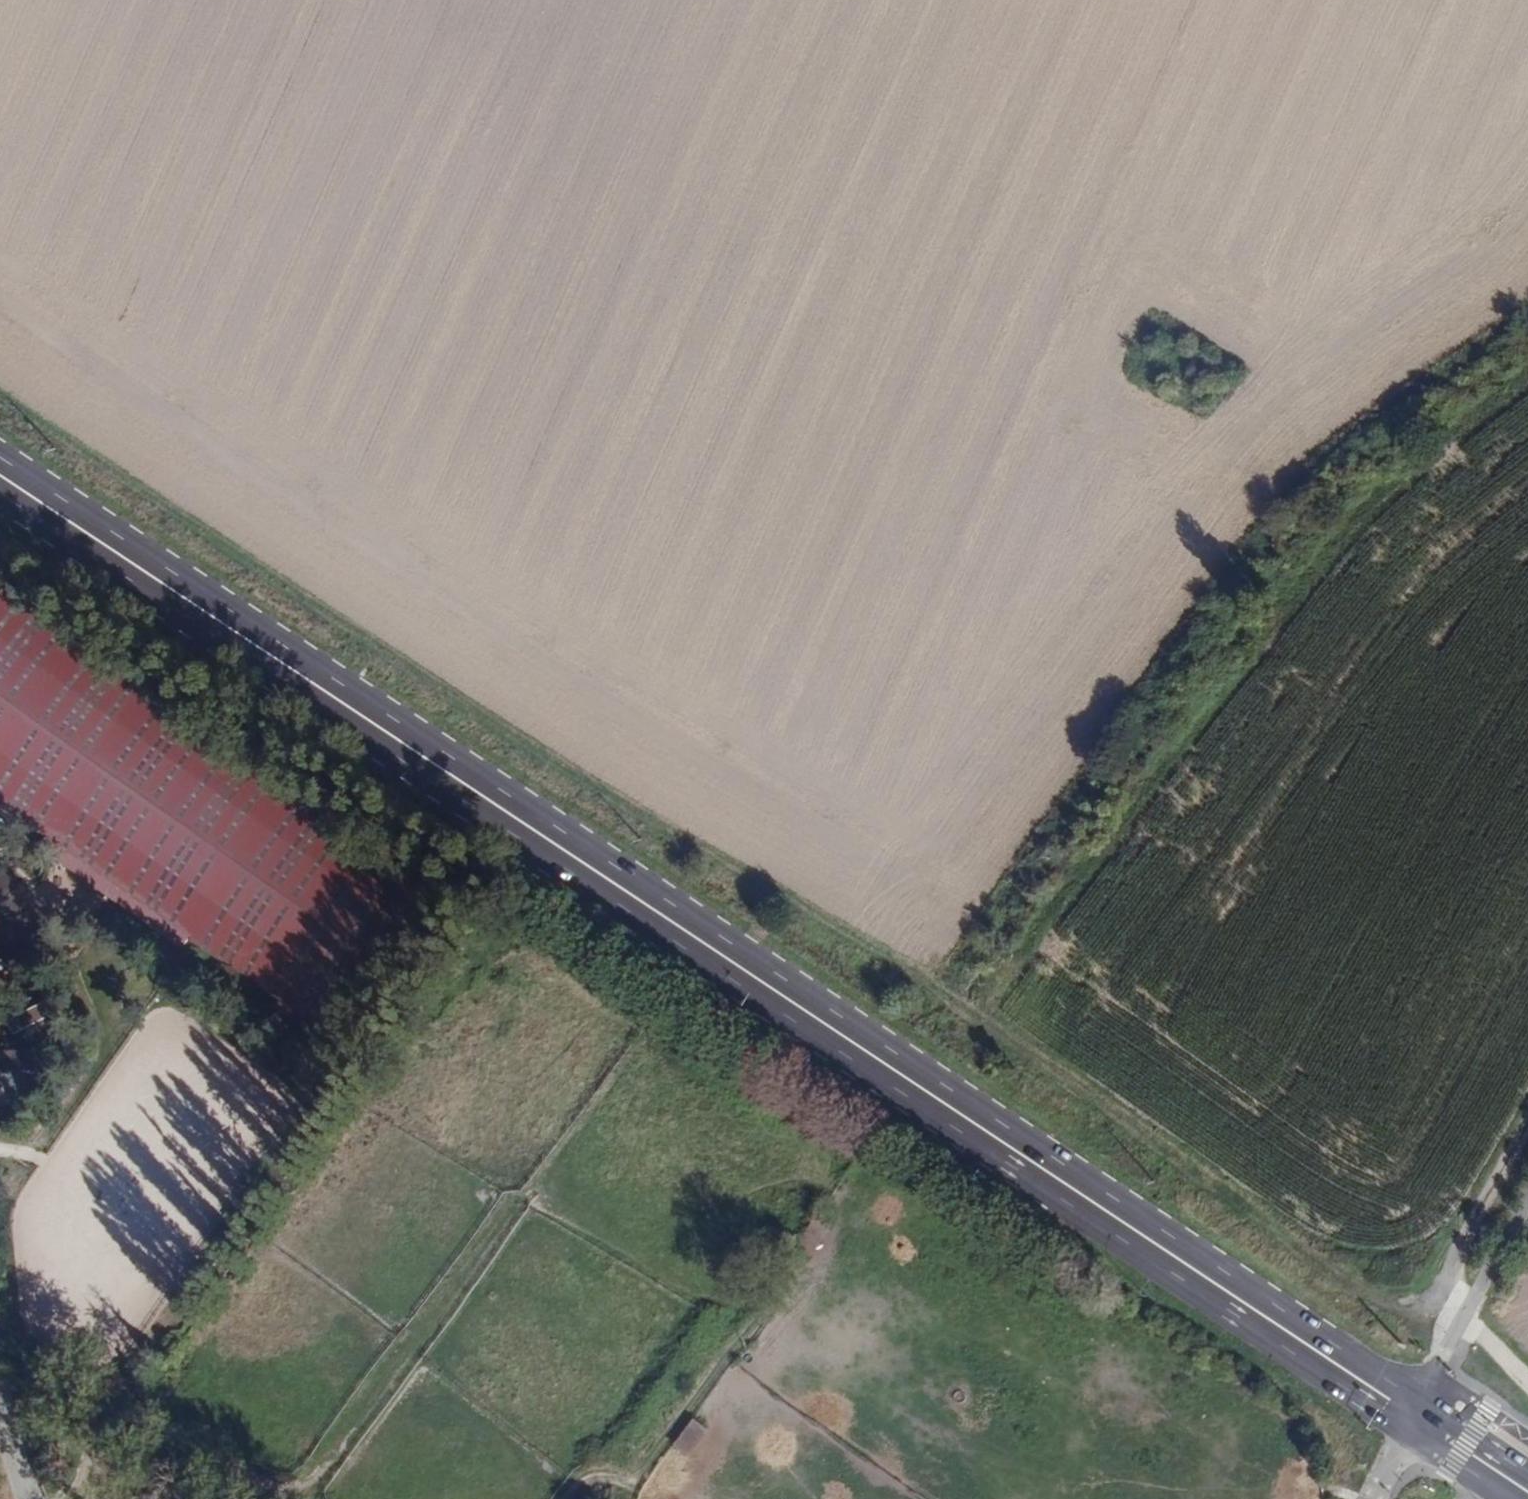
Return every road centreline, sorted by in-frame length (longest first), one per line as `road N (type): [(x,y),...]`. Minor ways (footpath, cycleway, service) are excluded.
road 1 (primary): [(0,472),(1413,1413)]
road 2 (track): [(1527,1208),(1443,1358)]
road 3 (primary): [(1413,1413),(1527,1490)]

